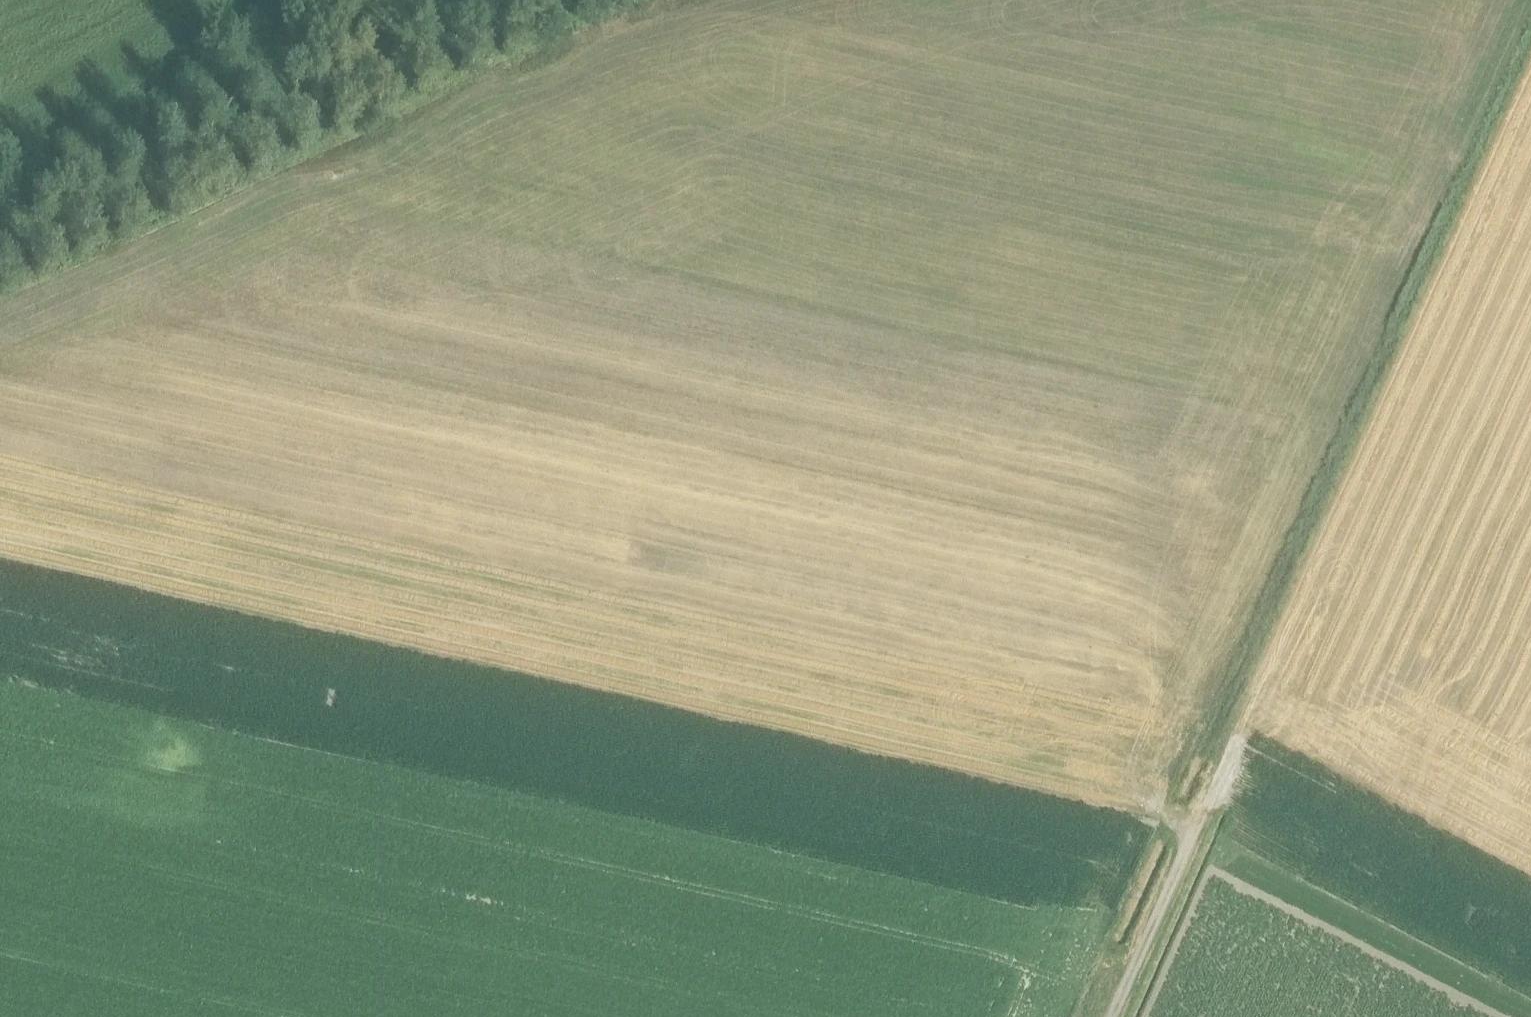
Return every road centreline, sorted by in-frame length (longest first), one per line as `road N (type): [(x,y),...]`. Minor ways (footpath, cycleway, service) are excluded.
road 1 (track): [(1113,1016),(1197,829)]

